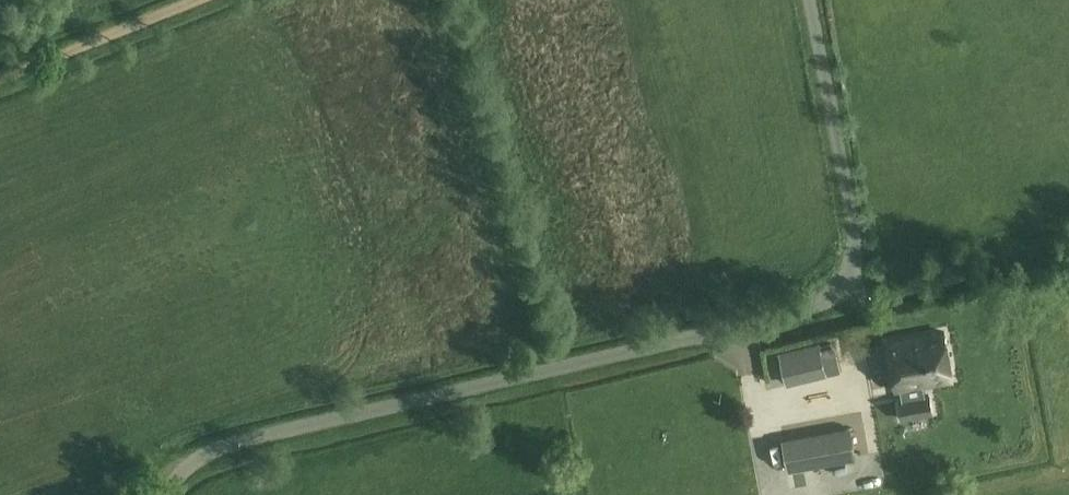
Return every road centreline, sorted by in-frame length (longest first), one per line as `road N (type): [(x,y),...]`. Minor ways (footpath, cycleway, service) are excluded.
road 1 (unclassified): [(166,494),(225,456),(822,307),(856,246),(810,0)]
road 2 (track): [(0,80),(199,0)]

